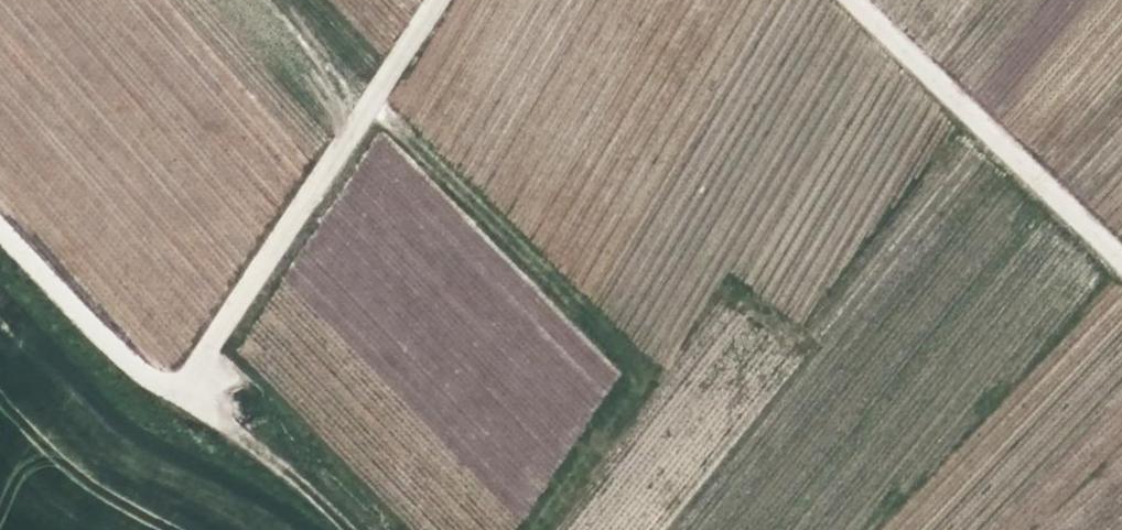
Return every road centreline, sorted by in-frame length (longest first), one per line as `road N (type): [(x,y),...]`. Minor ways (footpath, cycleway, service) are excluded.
road 1 (track): [(435,0),(197,373),(167,382),(119,355),(0,231)]
road 2 (unclassified): [(1121,264),(850,0)]

